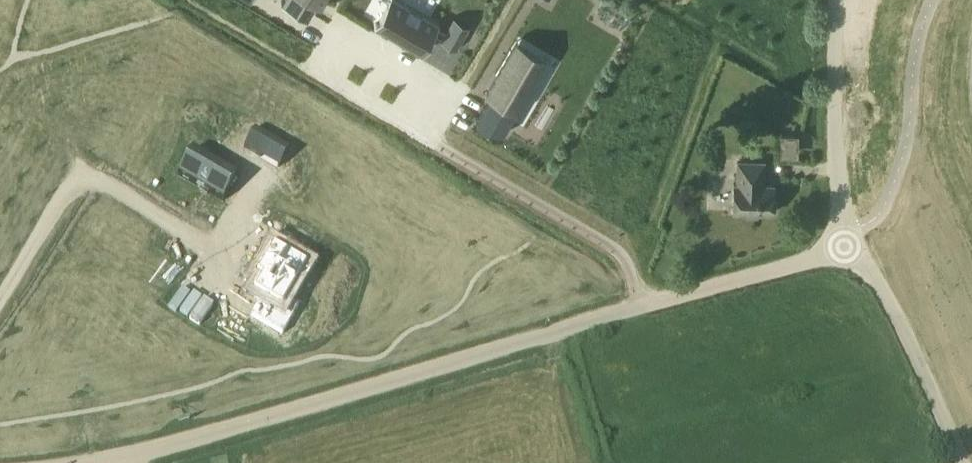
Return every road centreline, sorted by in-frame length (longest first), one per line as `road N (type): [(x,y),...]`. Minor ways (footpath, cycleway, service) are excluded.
road 1 (unclassified): [(78,462),(644,305)]
road 2 (residential): [(306,68),(621,251),(644,305)]
road 3 (residential): [(0,301),(81,170),(170,227)]
road 4 (unclassified): [(953,462),(884,294),(851,239)]
road 5 (unclassified): [(851,239),(839,0)]
road 6 (unclassified): [(644,305),(851,239)]

